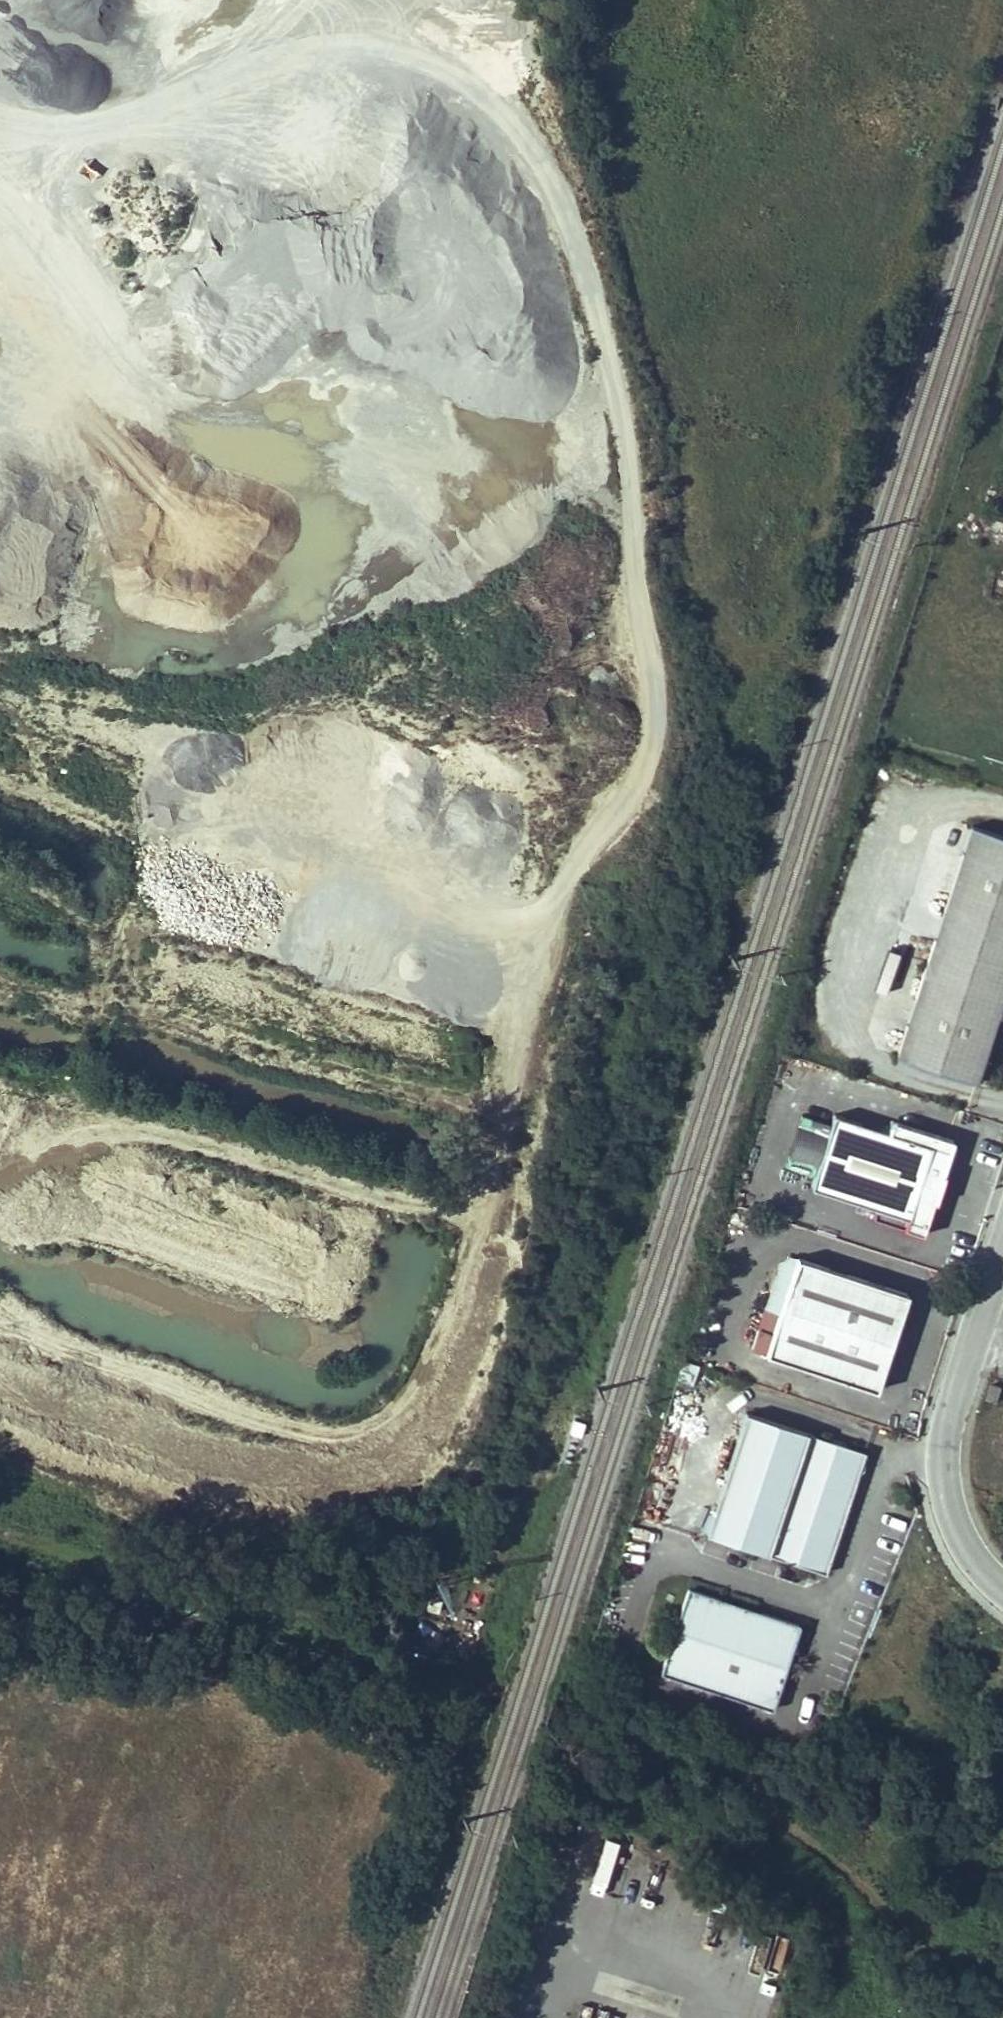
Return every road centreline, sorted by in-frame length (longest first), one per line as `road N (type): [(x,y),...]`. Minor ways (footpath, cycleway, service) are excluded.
road 1 (unclassified): [(1002,1248),(946,1429),(944,1484),(967,1543),(1002,1581)]

